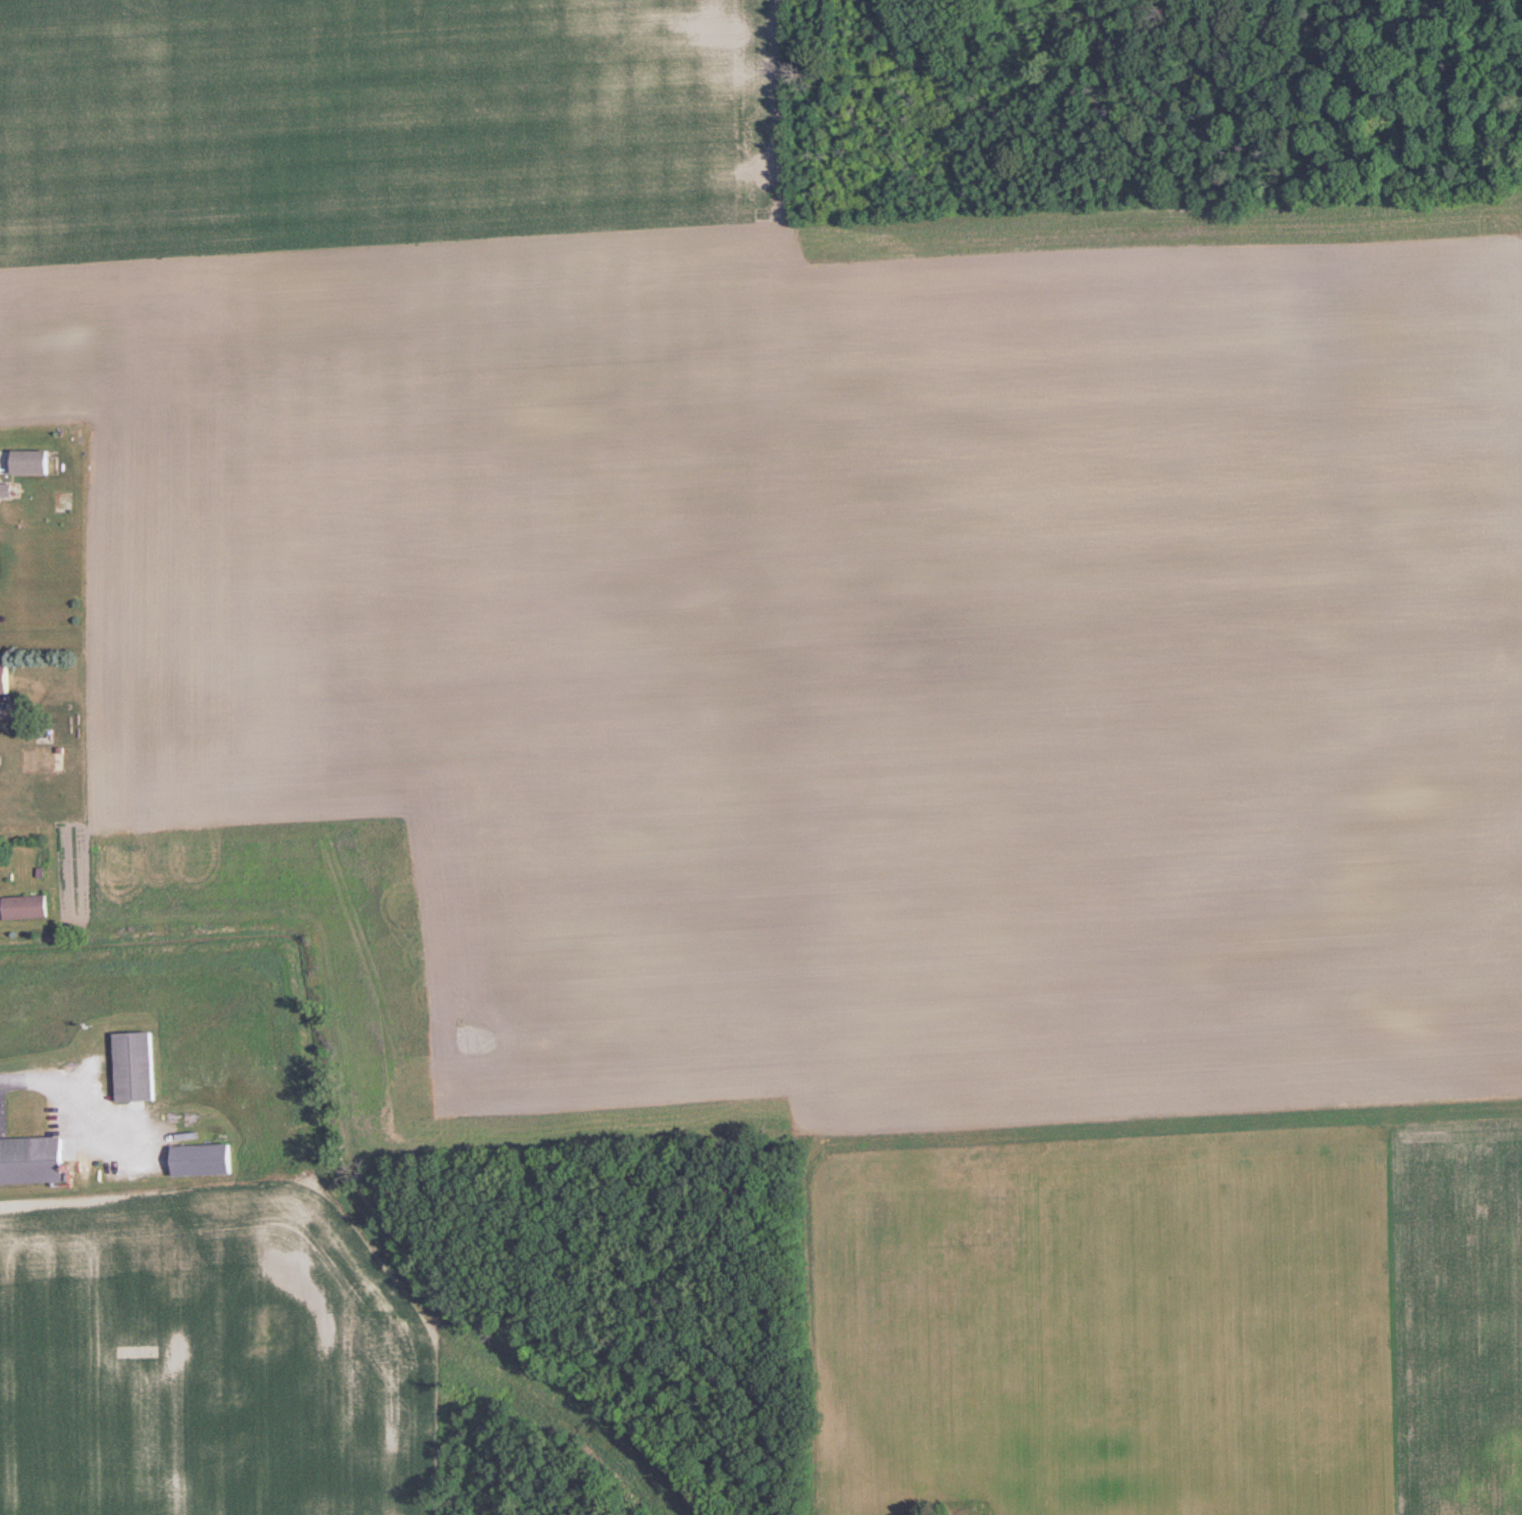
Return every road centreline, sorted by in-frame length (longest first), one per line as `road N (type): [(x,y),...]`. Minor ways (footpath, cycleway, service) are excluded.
road 1 (residential): [(0,1061),(65,1057),(122,1107)]

